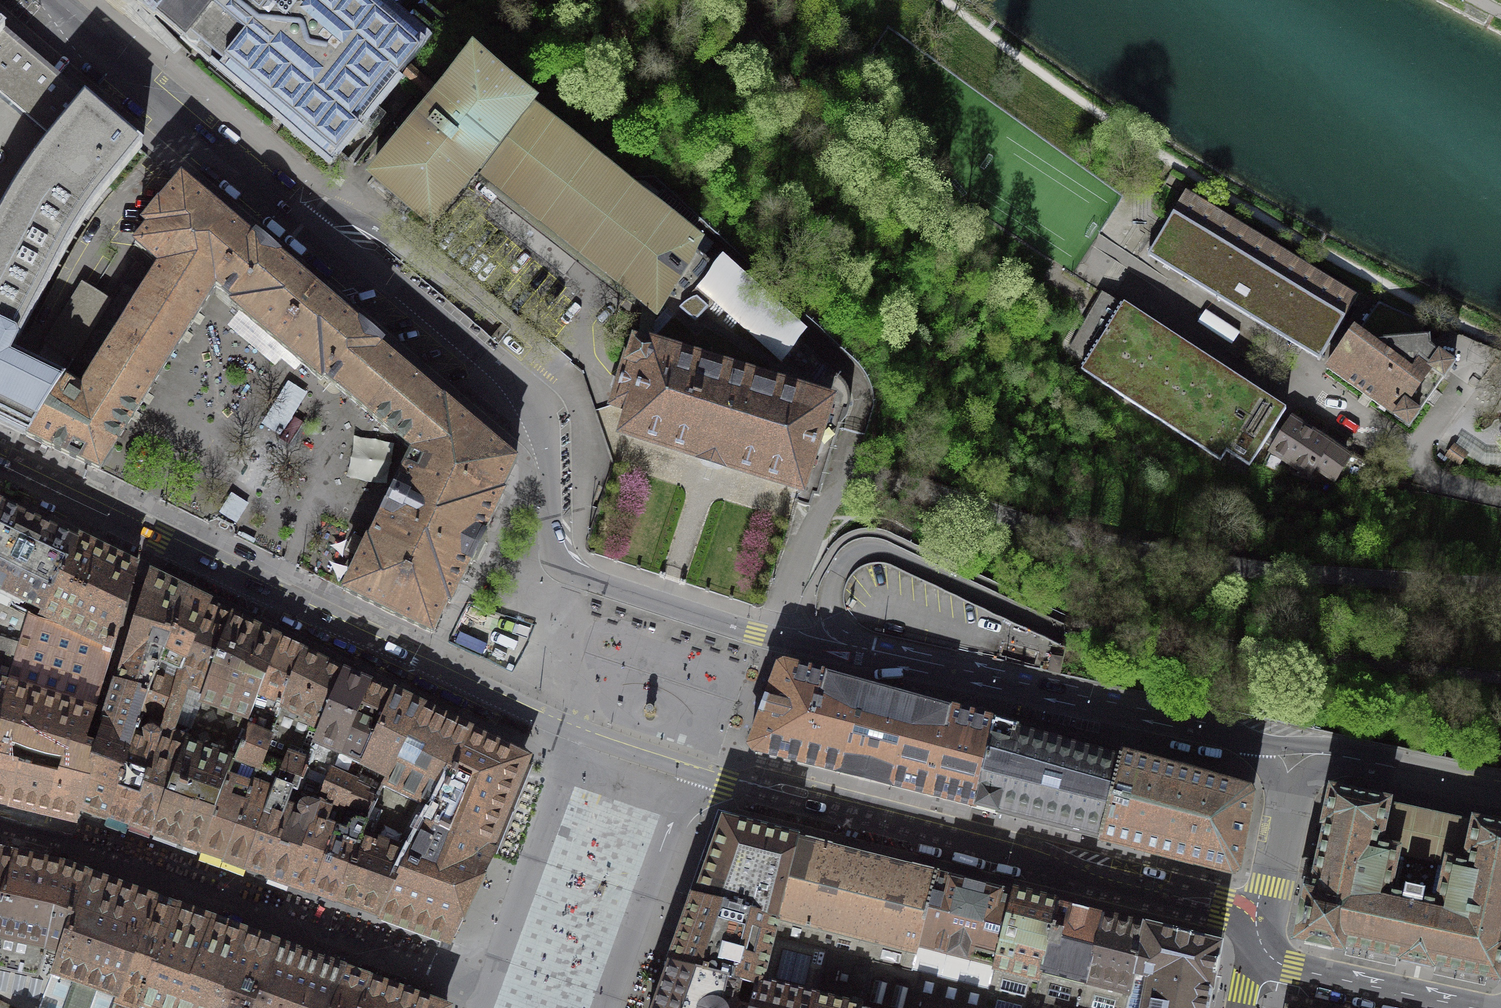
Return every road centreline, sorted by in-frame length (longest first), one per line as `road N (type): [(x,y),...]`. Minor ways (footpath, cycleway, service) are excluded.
road 1 (tertiary): [(773,639),(568,567),(557,545),(551,445),(542,422),(46,0)]
road 2 (residential): [(1500,585),(1280,573),(1139,553),(870,483),(843,491),(817,521),(773,639)]
road 3 (tertiary): [(0,466),(565,737)]
road 4 (tertiary): [(689,779),(1262,918)]
road 5 (tertiary): [(1304,747),(836,645),(773,639)]
road 6 (residential): [(565,737),(467,1007)]
road 7 (residential): [(606,1007),(689,779)]
road 8 (residential): [(1464,1007),(1252,959)]
road 9 (tertiary): [(1500,790),(1304,747)]
road 10 (tertiary): [(1262,918),(1304,747)]
road 11 (tertiary): [(565,737),(689,779)]

